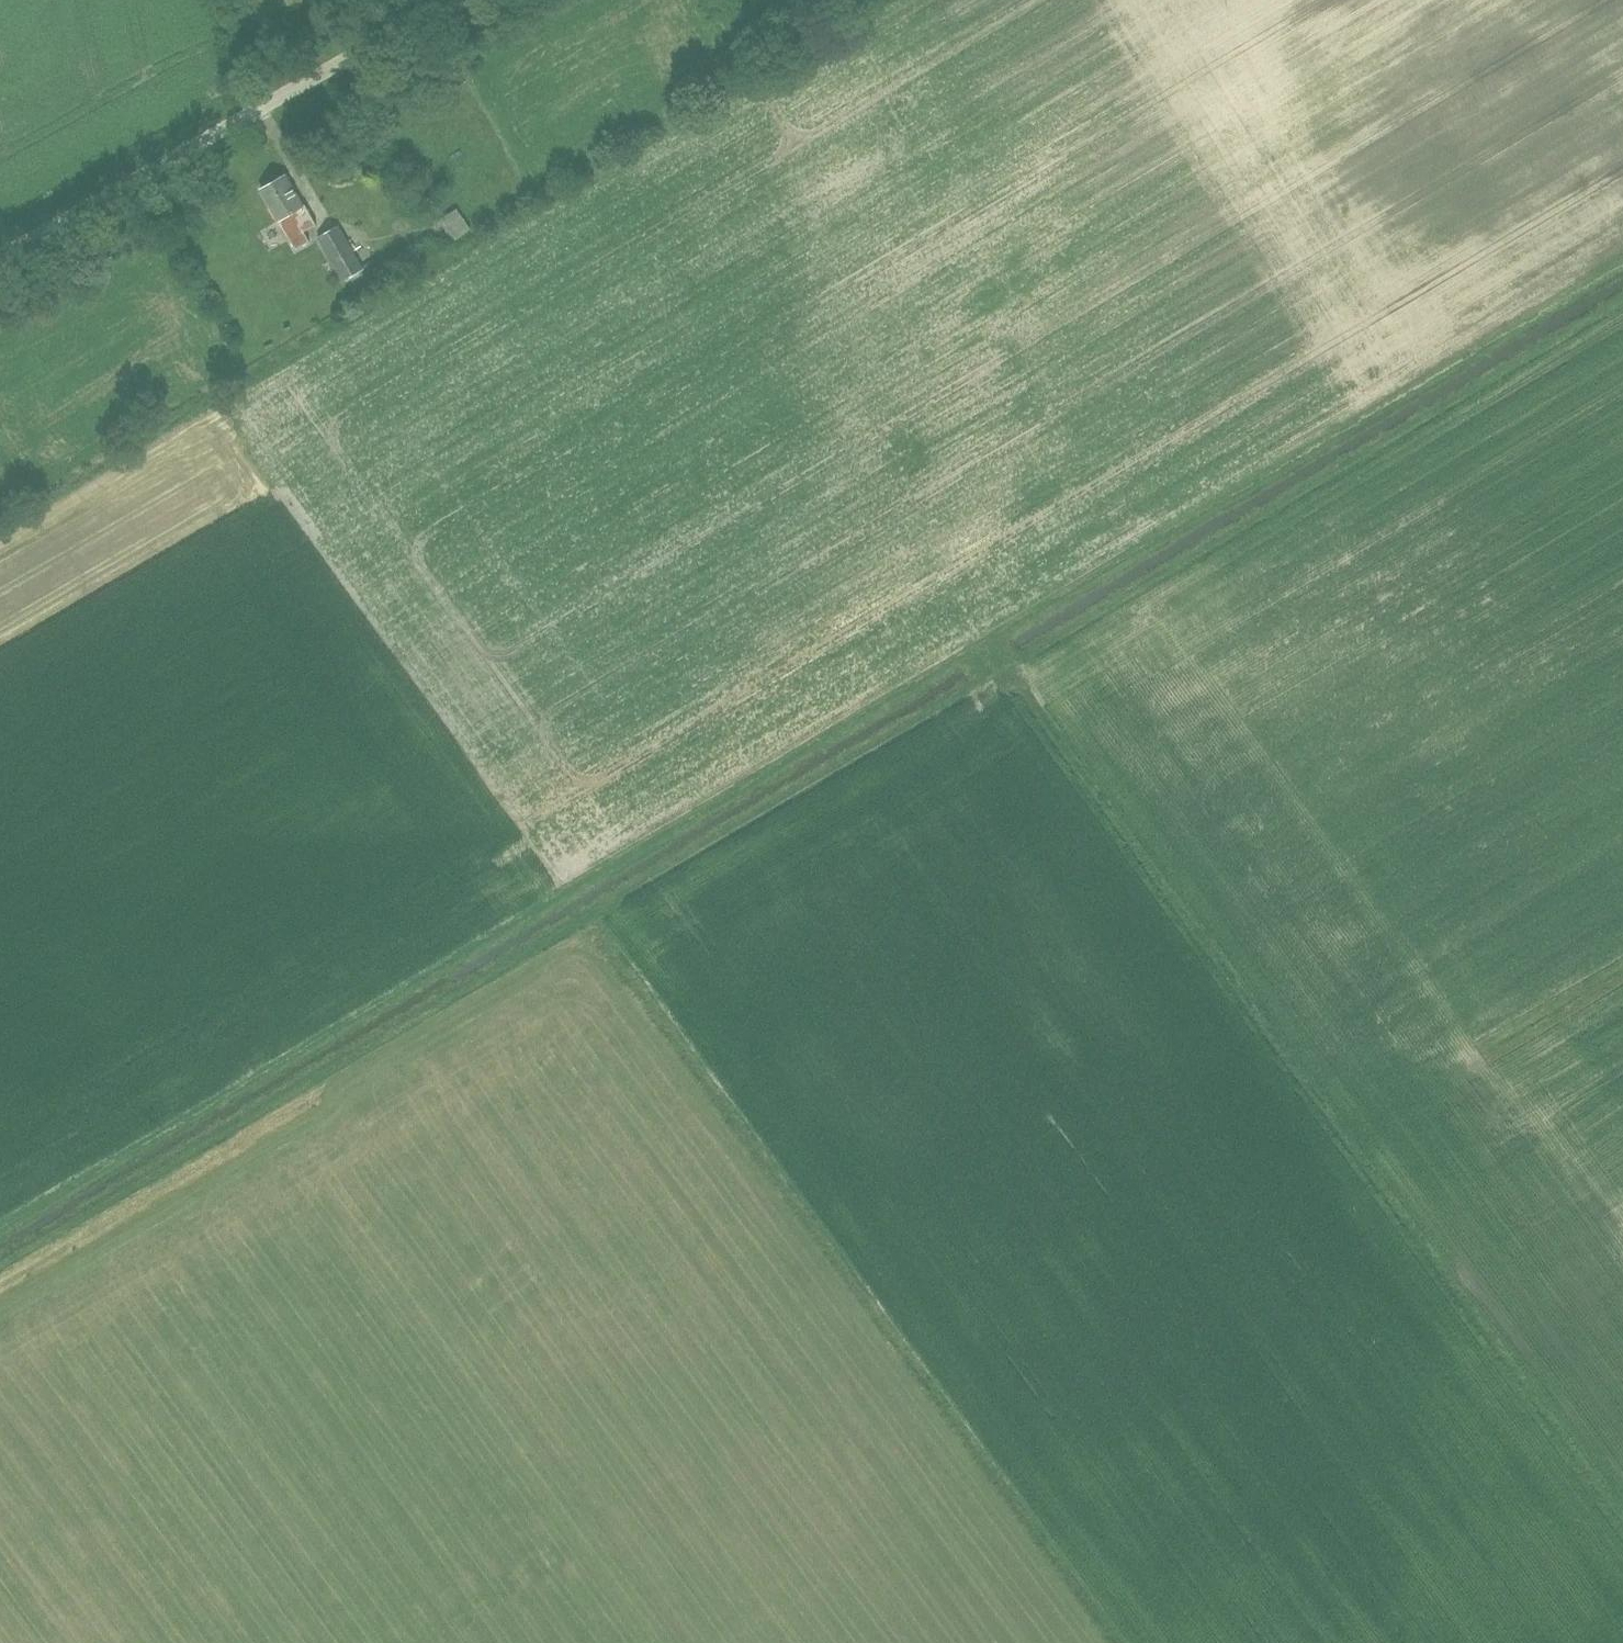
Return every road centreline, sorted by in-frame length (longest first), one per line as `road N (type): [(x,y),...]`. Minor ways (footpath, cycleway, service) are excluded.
road 1 (unclassified): [(0,257),(451,0)]

